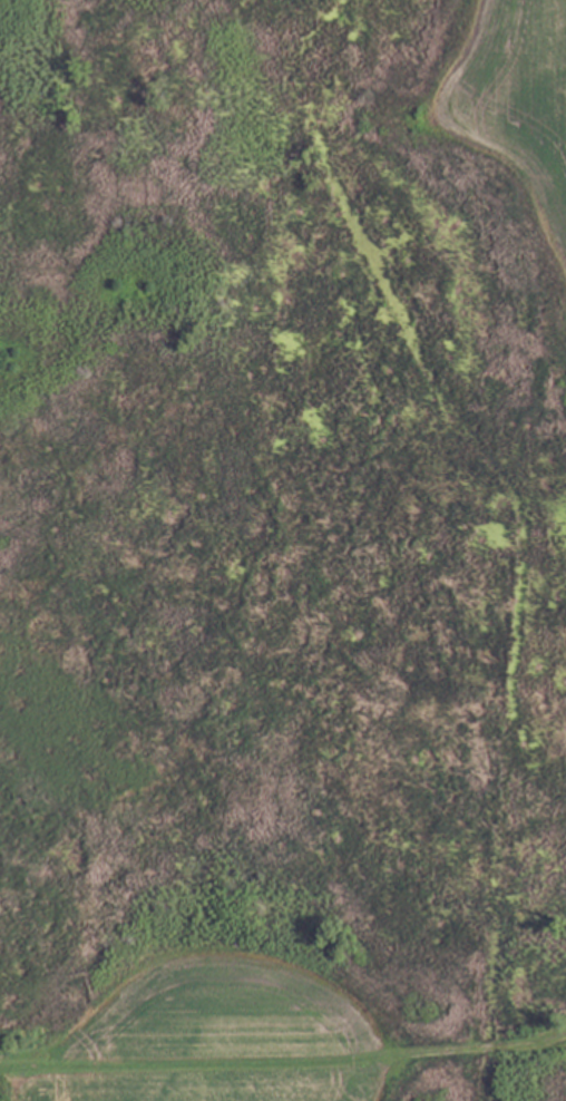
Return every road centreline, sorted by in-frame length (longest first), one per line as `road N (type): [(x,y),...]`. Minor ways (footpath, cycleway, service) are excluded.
road 1 (track): [(0,1065),(459,1052),(565,1033)]

